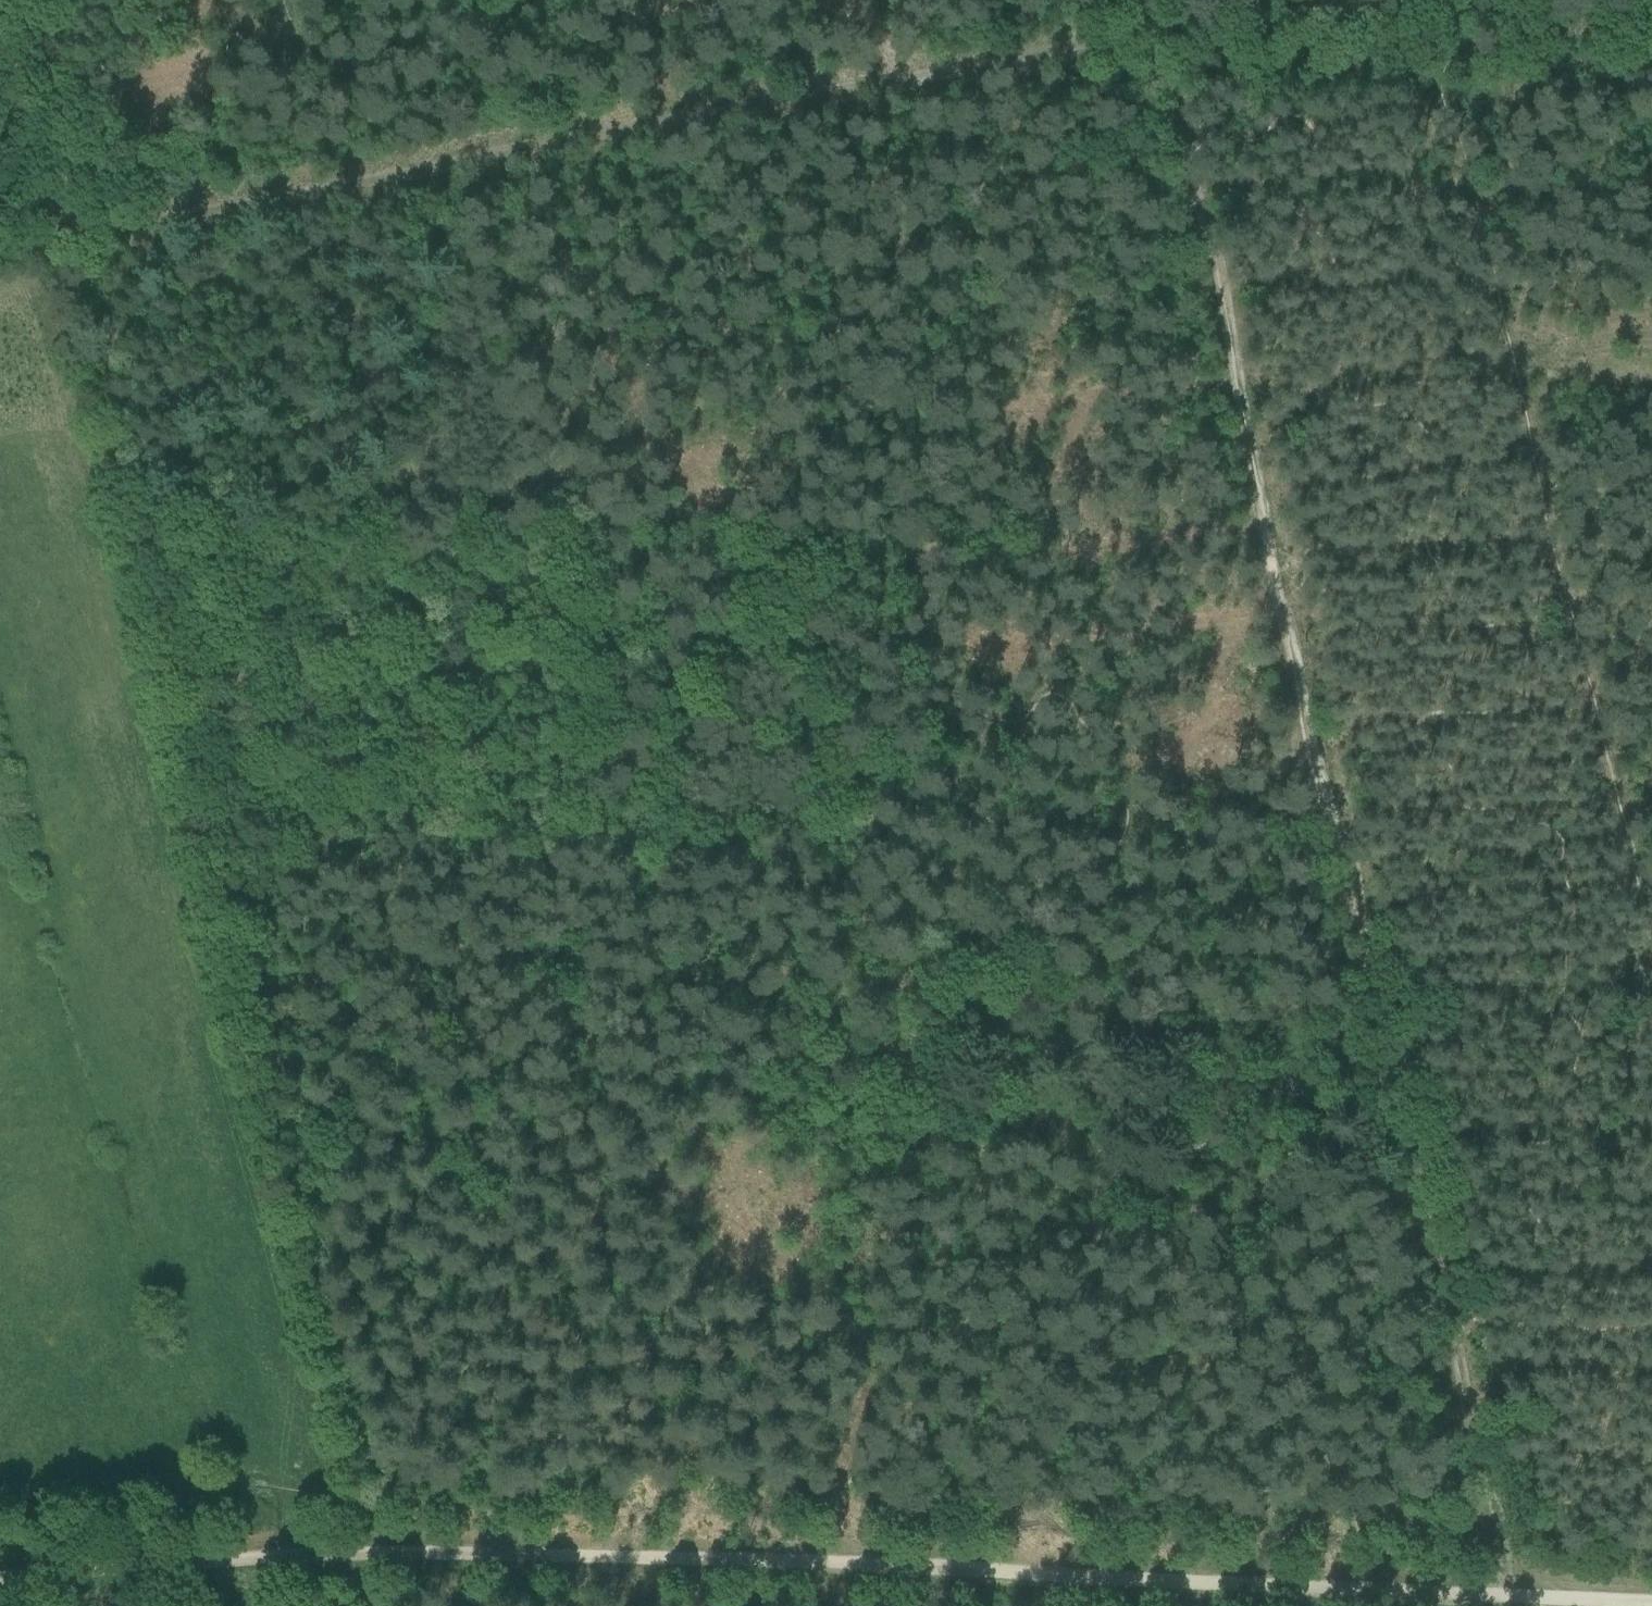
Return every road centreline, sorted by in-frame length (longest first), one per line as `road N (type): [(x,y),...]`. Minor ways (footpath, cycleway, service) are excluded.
road 1 (track): [(74,229),(481,164),(1149,36)]
road 2 (track): [(0,1585),(421,1556),(924,1577)]
road 3 (track): [(924,1577),(1437,1605)]
road 4 (track): [(1149,36),(1418,2)]
road 5 (track): [(74,229),(24,0)]

